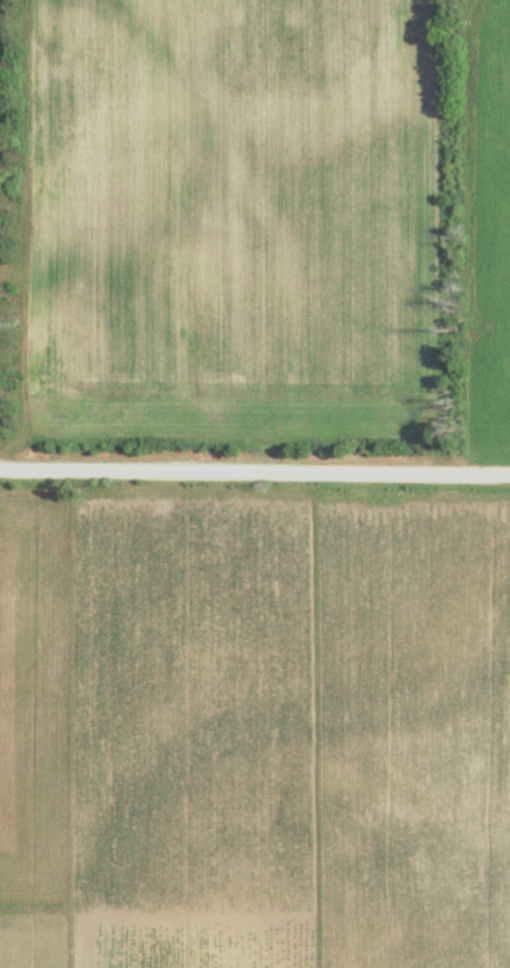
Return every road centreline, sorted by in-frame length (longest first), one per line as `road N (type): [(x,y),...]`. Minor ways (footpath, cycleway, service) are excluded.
road 1 (residential): [(0,469),(509,473)]

